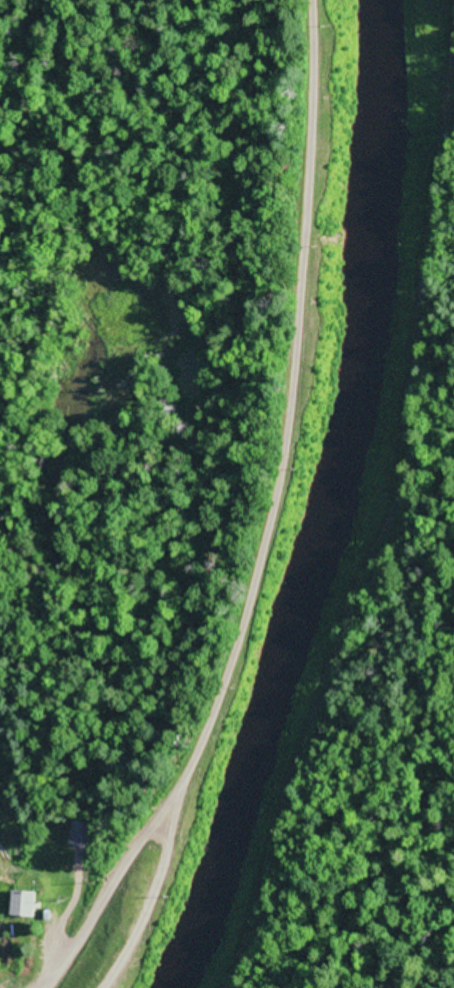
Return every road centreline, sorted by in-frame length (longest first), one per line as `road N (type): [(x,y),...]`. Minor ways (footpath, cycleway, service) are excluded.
road 1 (track): [(38,987),(180,787),(225,692),(264,561),(289,436),(309,236),(315,0)]
road 2 (track): [(272,987),(438,486),(453,321)]
road 3 (track): [(102,987),(162,878),(180,787)]

